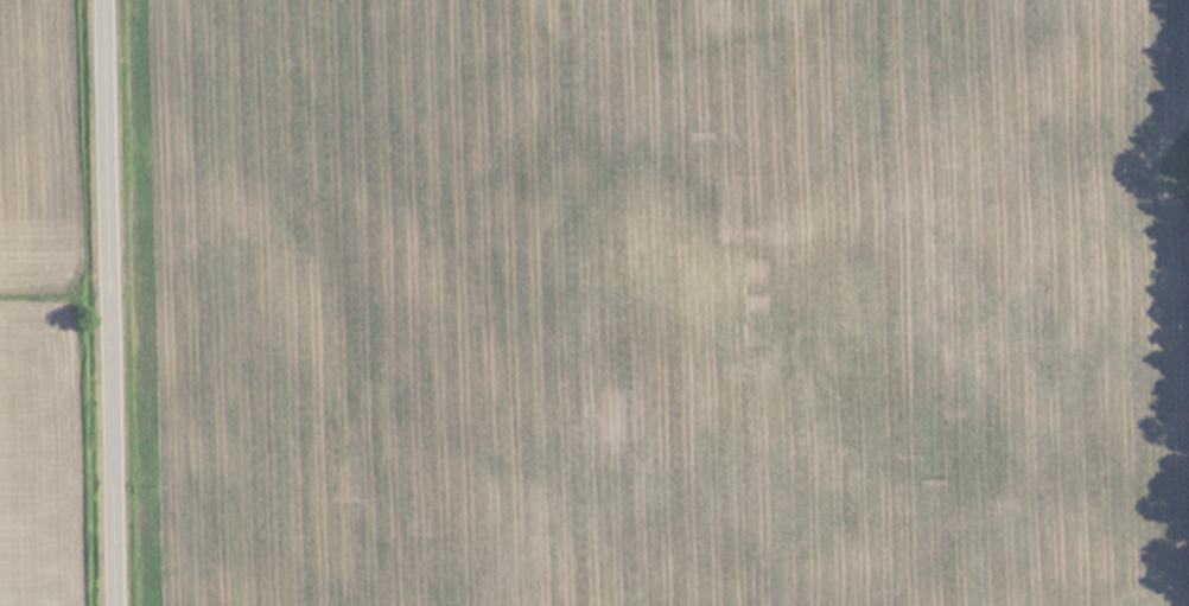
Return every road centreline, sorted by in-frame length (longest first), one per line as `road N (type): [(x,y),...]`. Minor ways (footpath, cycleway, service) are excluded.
road 1 (residential): [(122,605),(109,0)]

